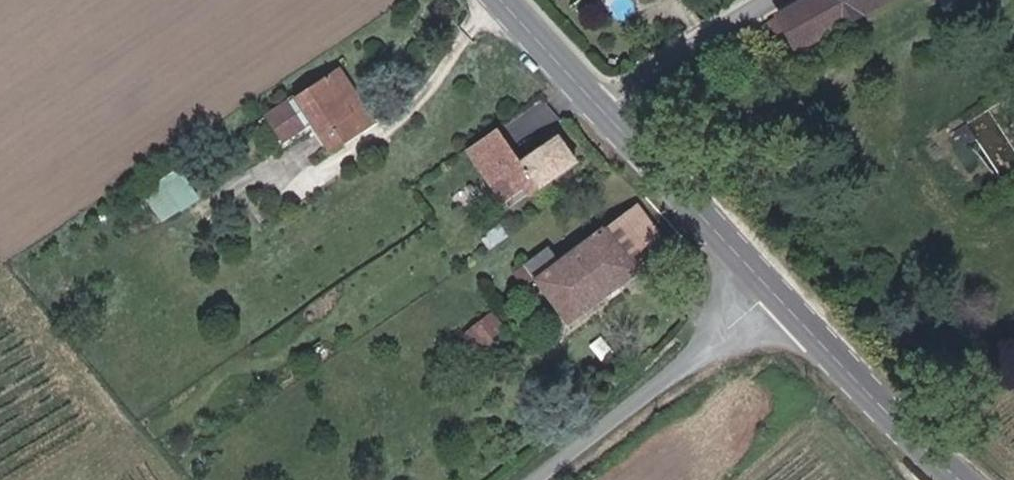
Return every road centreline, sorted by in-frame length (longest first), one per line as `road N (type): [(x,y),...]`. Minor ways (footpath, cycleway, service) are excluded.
road 1 (unclassified): [(774,290),(545,479)]
road 2 (primary): [(974,479),(774,290)]
road 3 (primary): [(774,290),(605,110)]
road 4 (unclassified): [(605,110),(766,0)]
road 5 (primary): [(605,110),(510,0)]

